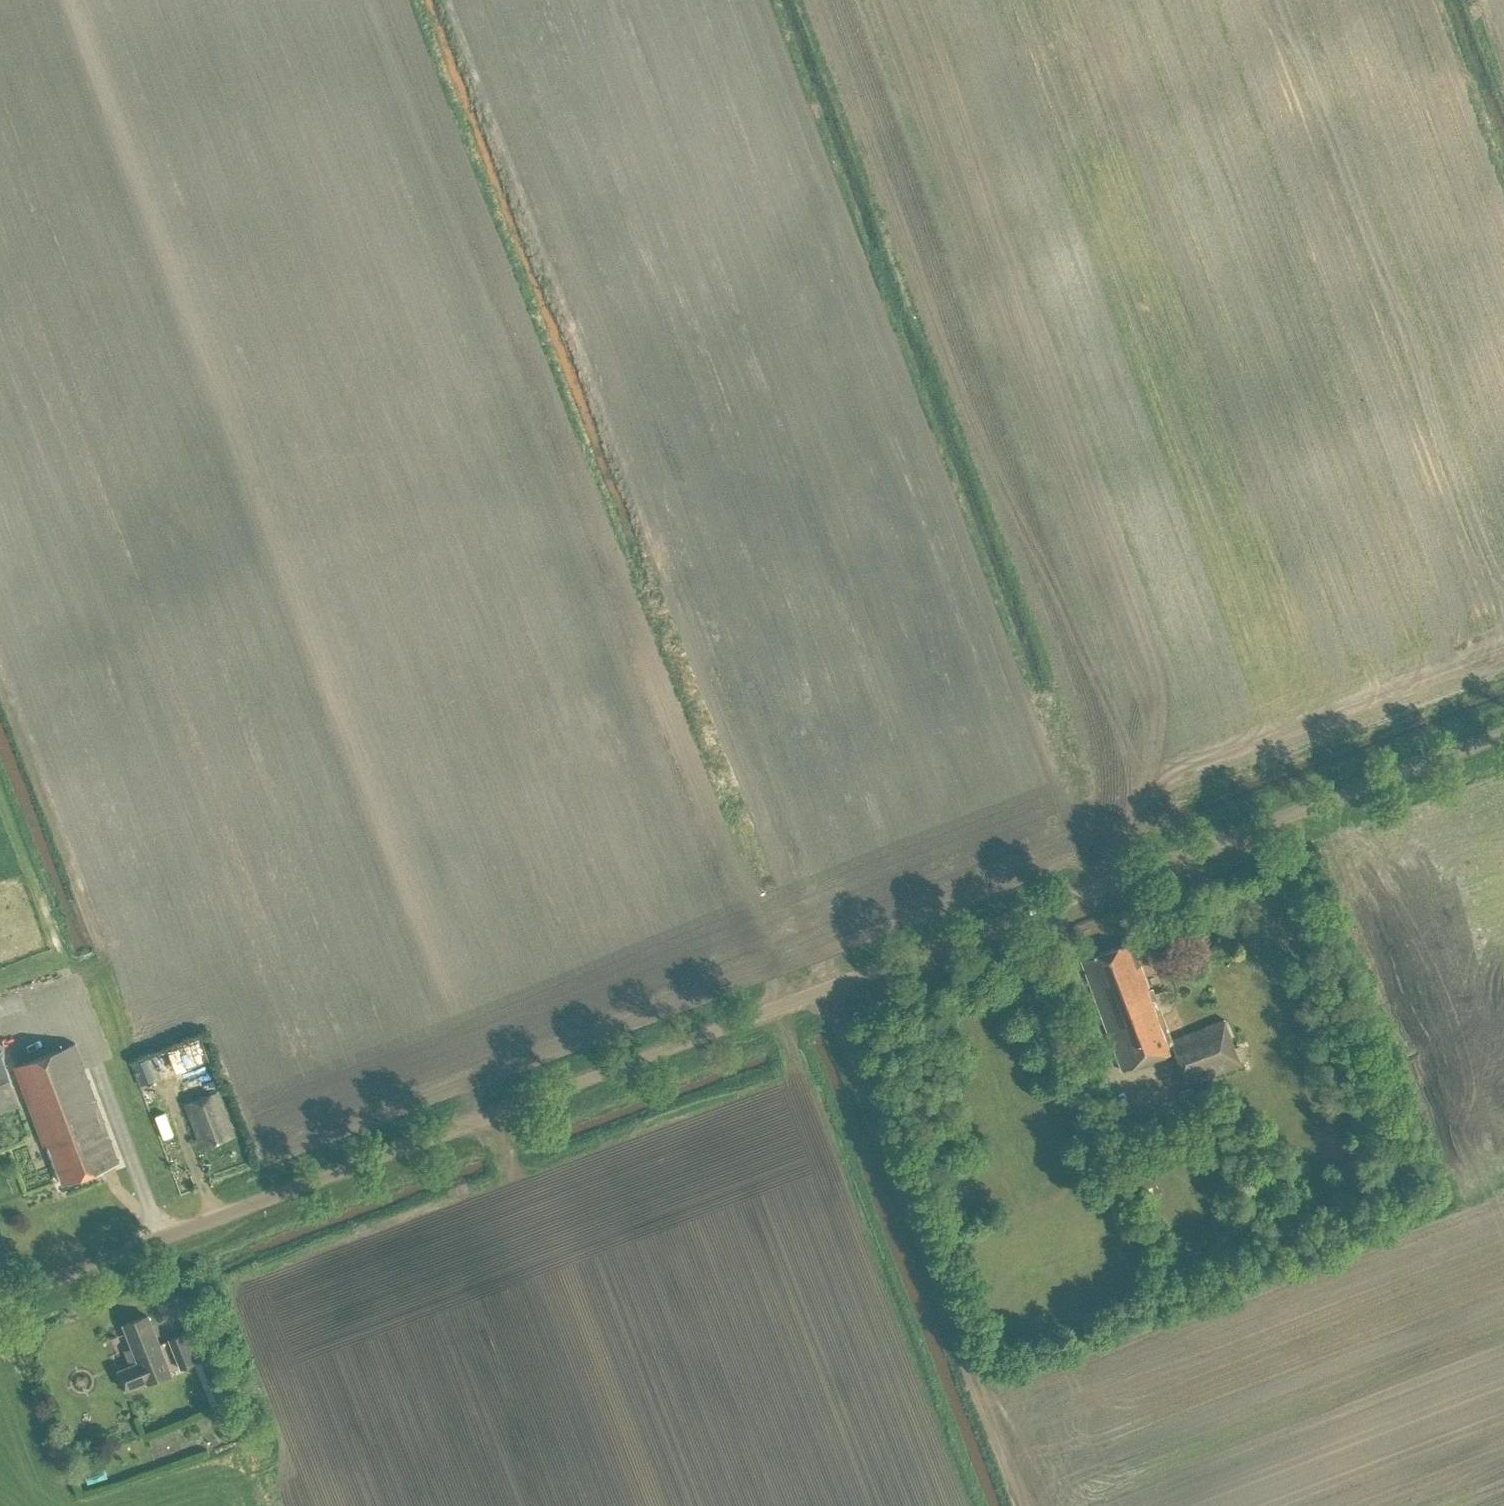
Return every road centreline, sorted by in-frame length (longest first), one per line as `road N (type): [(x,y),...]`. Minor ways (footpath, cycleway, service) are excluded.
road 1 (unclassified): [(0,1298),(1503,733)]
road 2 (track): [(829,987),(1029,1505)]

